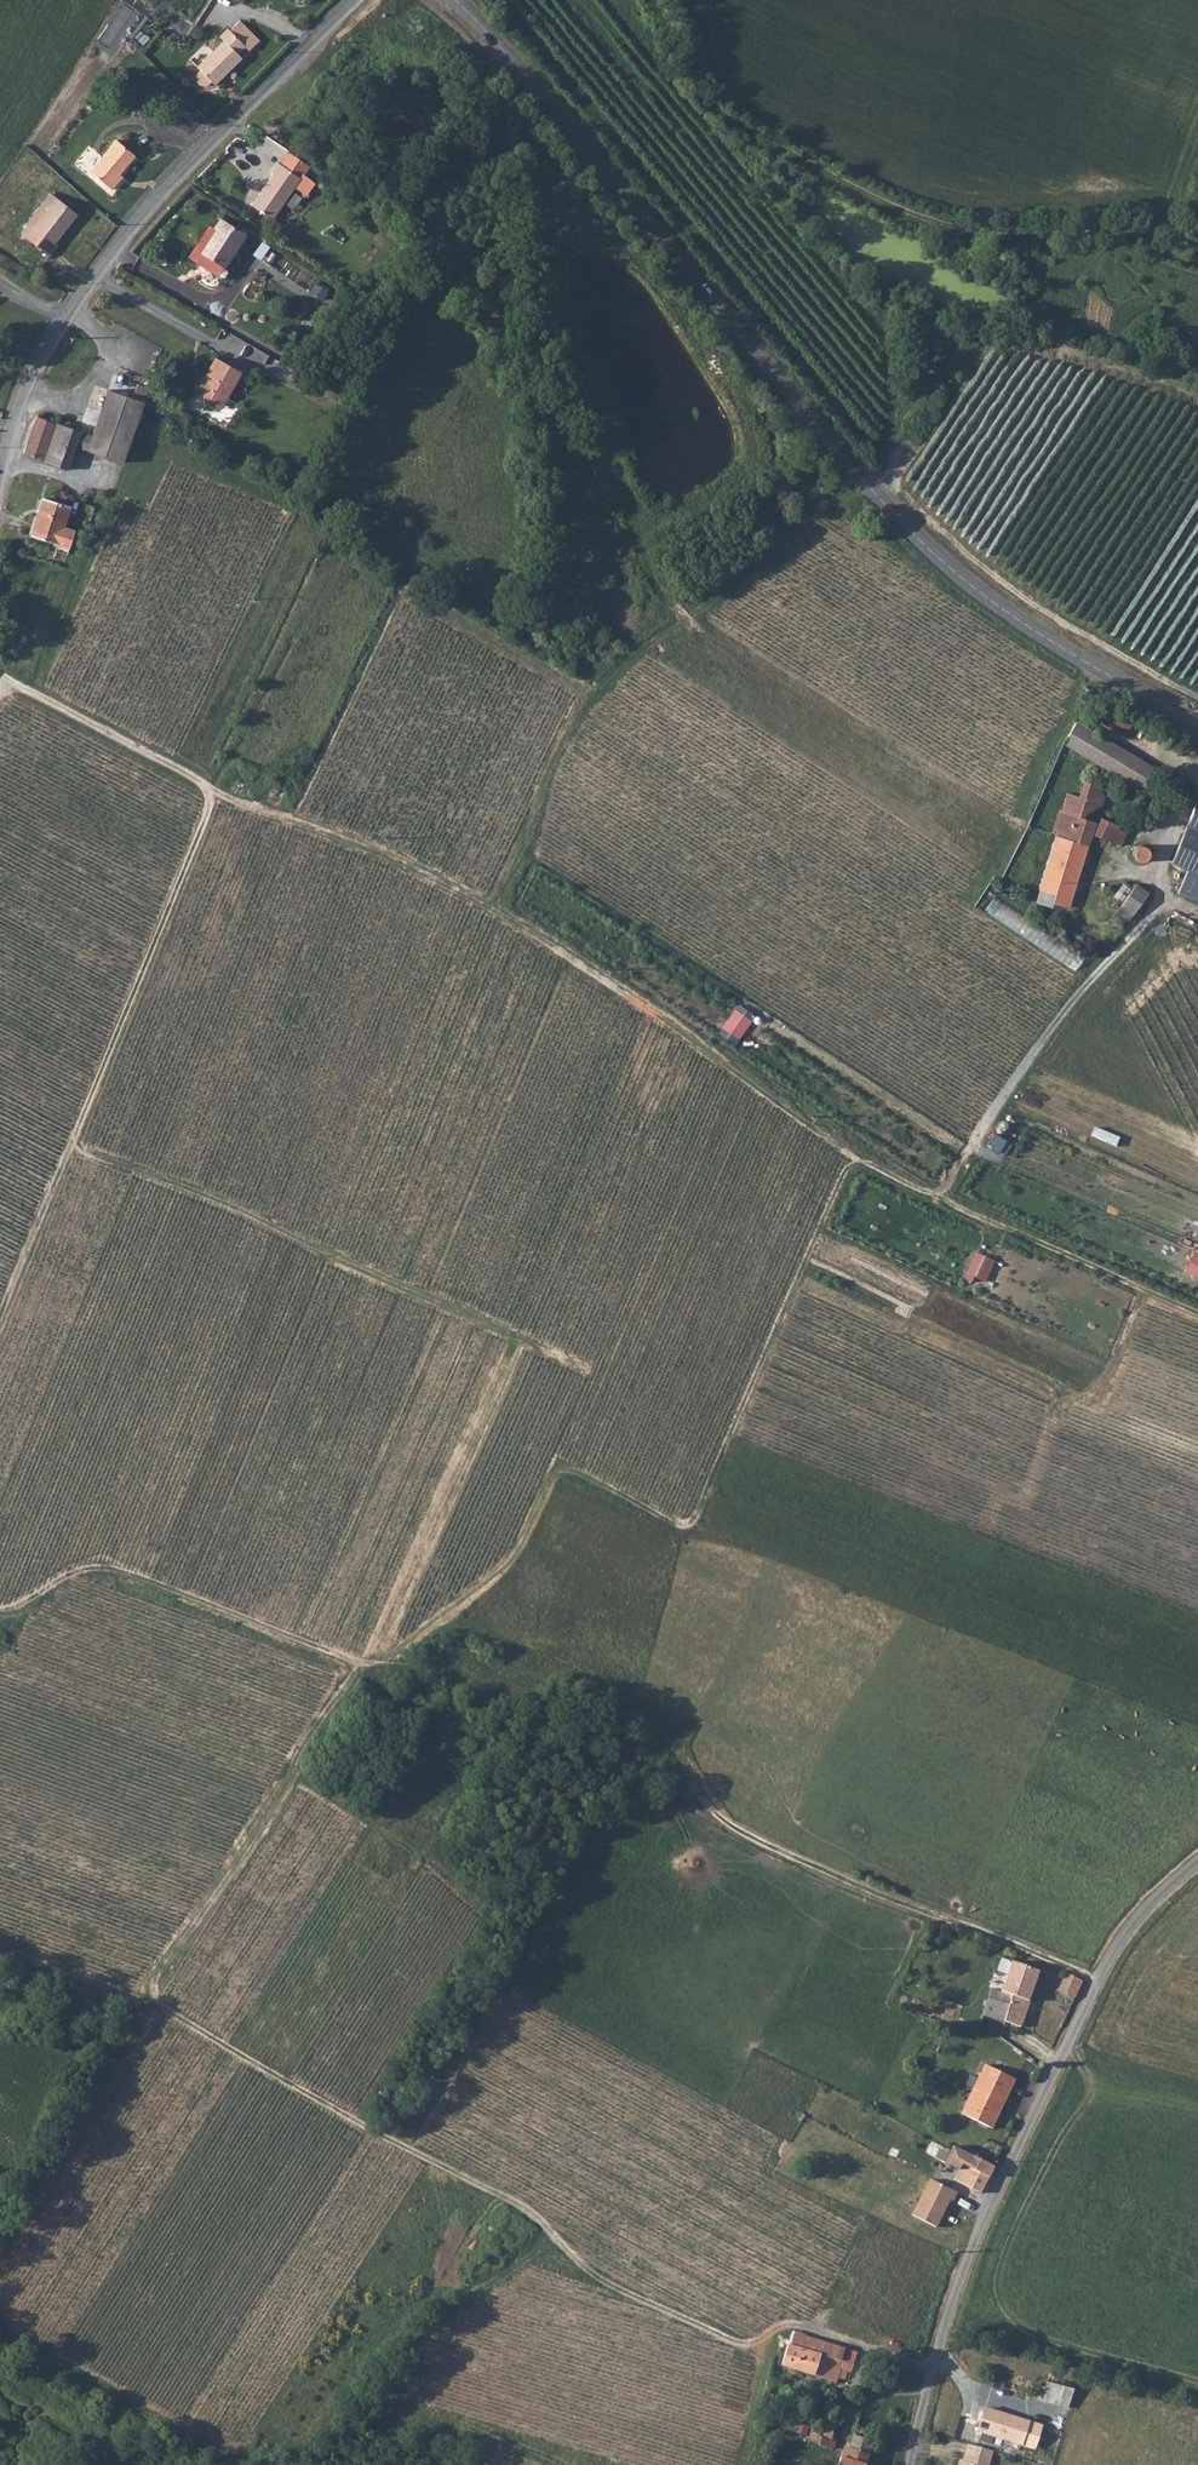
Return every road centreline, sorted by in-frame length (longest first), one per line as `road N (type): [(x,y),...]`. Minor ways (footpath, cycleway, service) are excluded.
road 1 (track): [(935,2365),(906,2364),(793,2322),(751,2347),(598,2281),(541,2226),(139,2002),(352,1662),(105,1565),(0,1609)]
road 2 (track): [(1097,1981),(870,1896),(731,1827),(676,1748),(737,1657),(763,1594),(689,1557),(686,1537),(842,1172),(864,1163),(915,1192),(941,1187),(1081,987),(1132,937),(1154,905),(1154,888)]
road 3 (tertiary): [(454,0),(904,527),(1005,614),(1197,731)]
road 4 (track): [(0,676),(212,793),(0,1319)]
road 5 (track): [(864,1163),(647,1010),(466,897),(356,844),(212,793)]
road 6 (unclassified): [(1197,1862),(1144,1912),(1097,1981),(970,2255),(910,2464)]
road 7 (track): [(1197,238),(952,228),(880,203),(731,122),(697,81),(659,0)]
road 8 (unclassified): [(352,0),(128,232),(42,354),(0,471)]
road 9 (track): [(71,1147),(304,1239),(583,1369)]
road 10 (track): [(686,1537),(561,1467),(518,1548),(490,1577),(406,1644),(352,1662)]
road 11 (track): [(1197,1316),(915,1192)]
road 12 (track): [(139,2002),(0,1951)]

